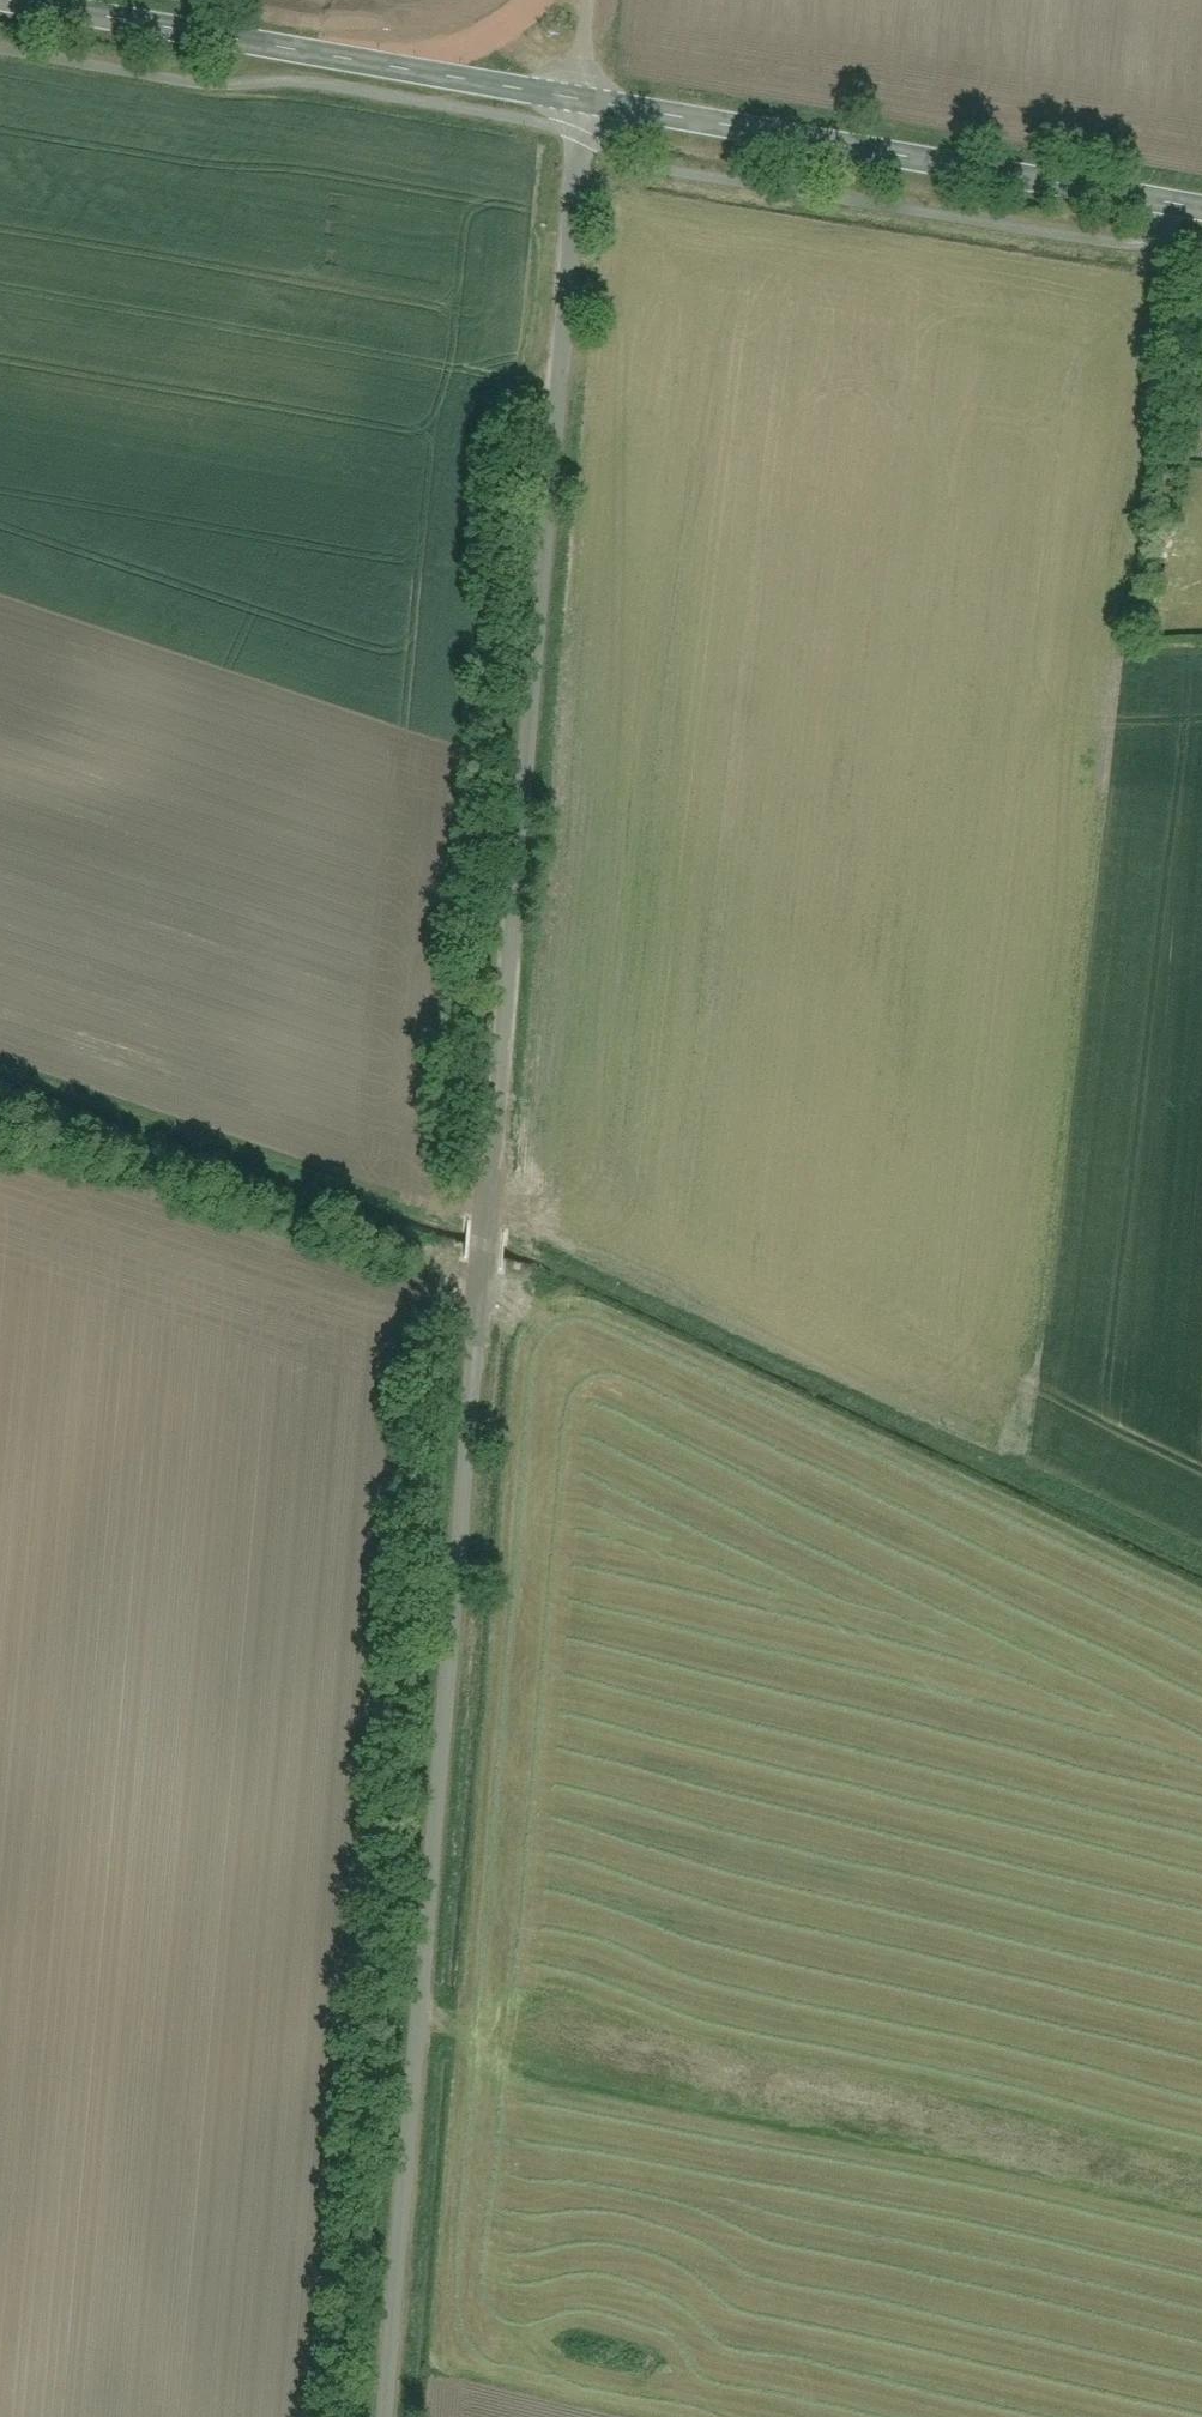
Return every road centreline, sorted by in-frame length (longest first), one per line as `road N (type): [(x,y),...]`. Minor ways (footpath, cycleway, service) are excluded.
road 1 (unclassified): [(381,2416),(579,100)]
road 2 (tertiary): [(579,100),(1201,205)]
road 3 (tertiary): [(5,0),(579,100)]

